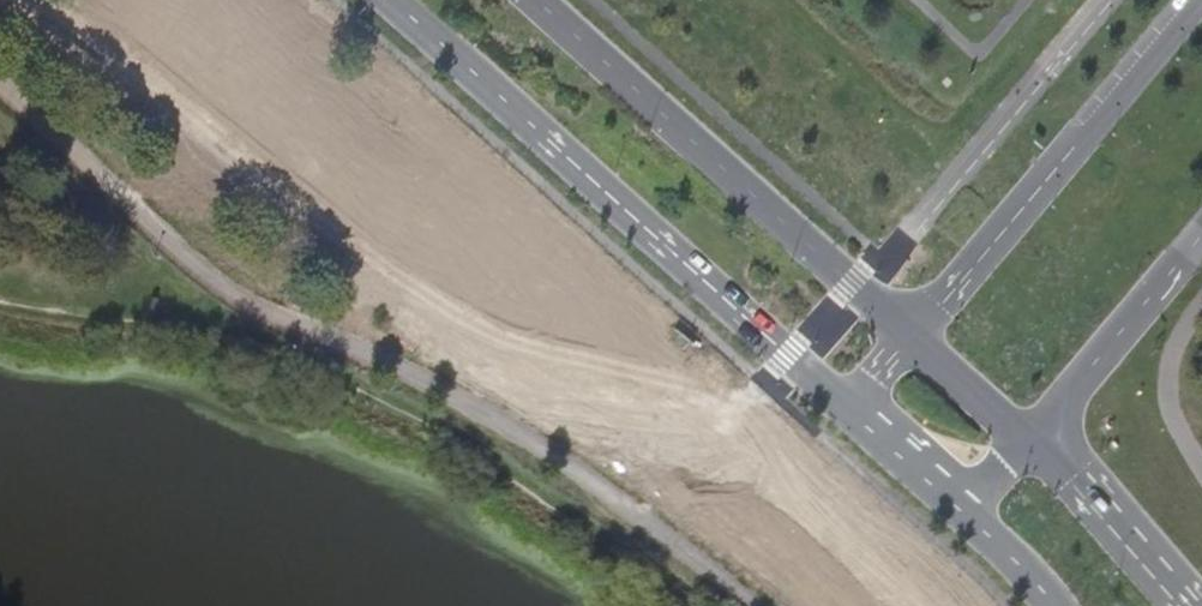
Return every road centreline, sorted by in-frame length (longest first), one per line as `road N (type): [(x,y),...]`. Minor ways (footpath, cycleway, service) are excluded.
road 1 (unclassified): [(0,84),(240,299),(498,419),(753,605)]
road 2 (secondary): [(391,0),(846,404)]
road 3 (secondary): [(911,332),(531,0)]
road 4 (unclassified): [(1200,0),(911,332)]
road 5 (unclassified): [(1027,441),(1201,237)]
road 6 (secondary): [(1188,605),(1079,484),(1027,441)]
road 7 (secondary): [(1027,441),(911,332)]
road 8 (secondary): [(846,404),(963,510)]
road 9 (secondary): [(963,510),(1058,605)]

